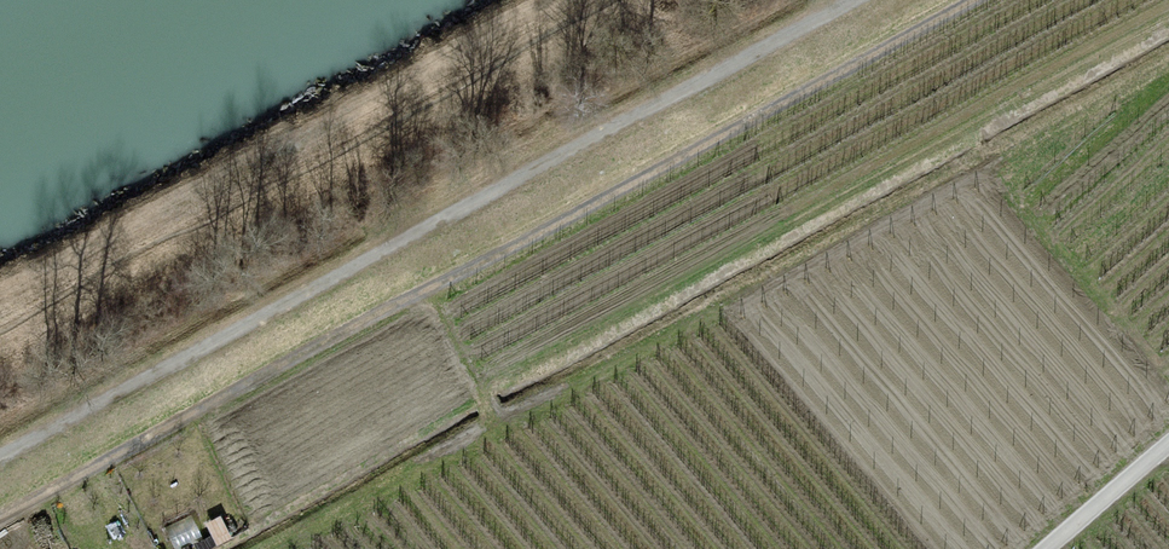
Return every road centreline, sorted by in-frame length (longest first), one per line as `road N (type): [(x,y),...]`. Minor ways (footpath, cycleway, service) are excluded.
road 1 (track): [(1011,0),(7,548)]
road 2 (track): [(0,463),(867,0)]
road 3 (unclassified): [(1051,548),(1168,449)]

